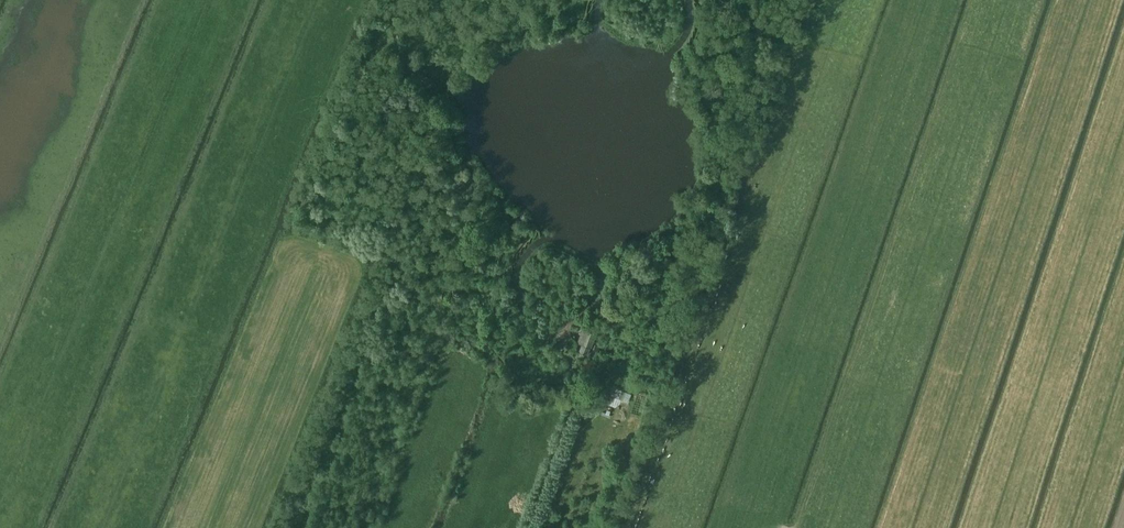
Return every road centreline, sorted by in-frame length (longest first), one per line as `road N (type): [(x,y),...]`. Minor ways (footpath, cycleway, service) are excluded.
road 1 (track): [(537,527),(565,448),(599,412)]

